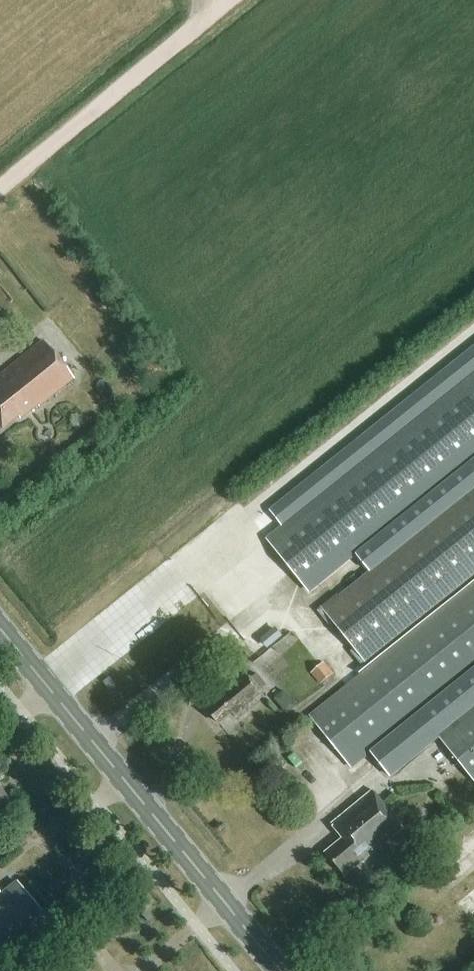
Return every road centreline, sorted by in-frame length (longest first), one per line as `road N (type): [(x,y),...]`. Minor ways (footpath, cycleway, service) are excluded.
road 1 (secondary): [(280,970),(0,630)]
road 2 (track): [(0,188),(229,0)]

